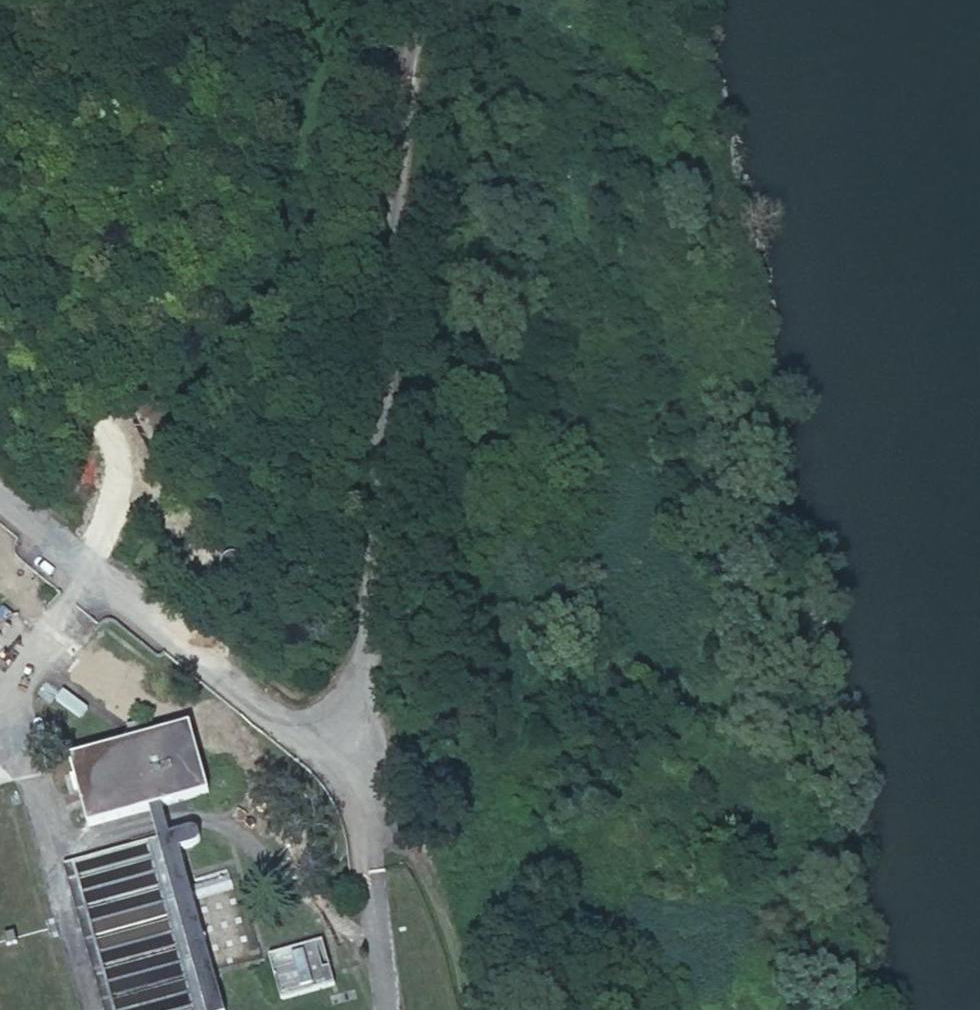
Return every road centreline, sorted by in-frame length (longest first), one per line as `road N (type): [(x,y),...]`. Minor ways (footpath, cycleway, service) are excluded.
road 1 (unclassified): [(346,734),(306,733),(238,699),(0,505)]

